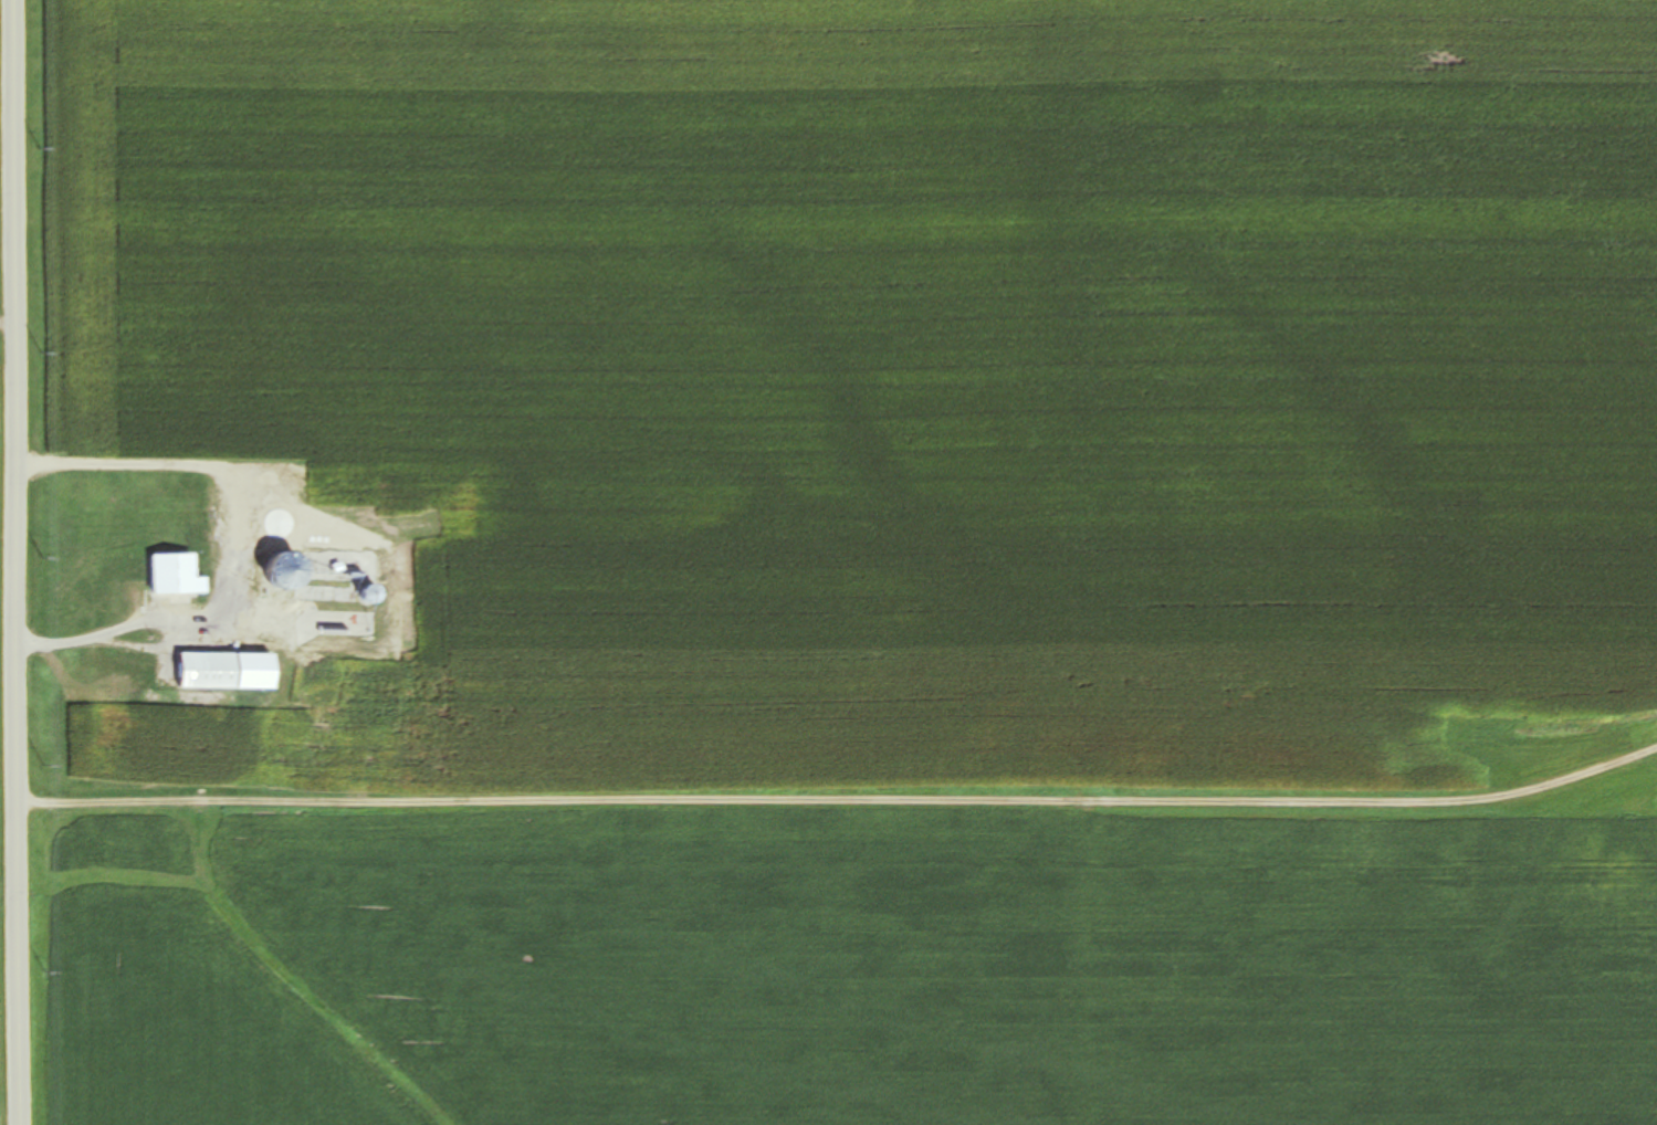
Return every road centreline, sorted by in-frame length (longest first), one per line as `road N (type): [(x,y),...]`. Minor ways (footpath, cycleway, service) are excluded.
road 1 (secondary): [(18,1124),(7,788),(7,0)]

